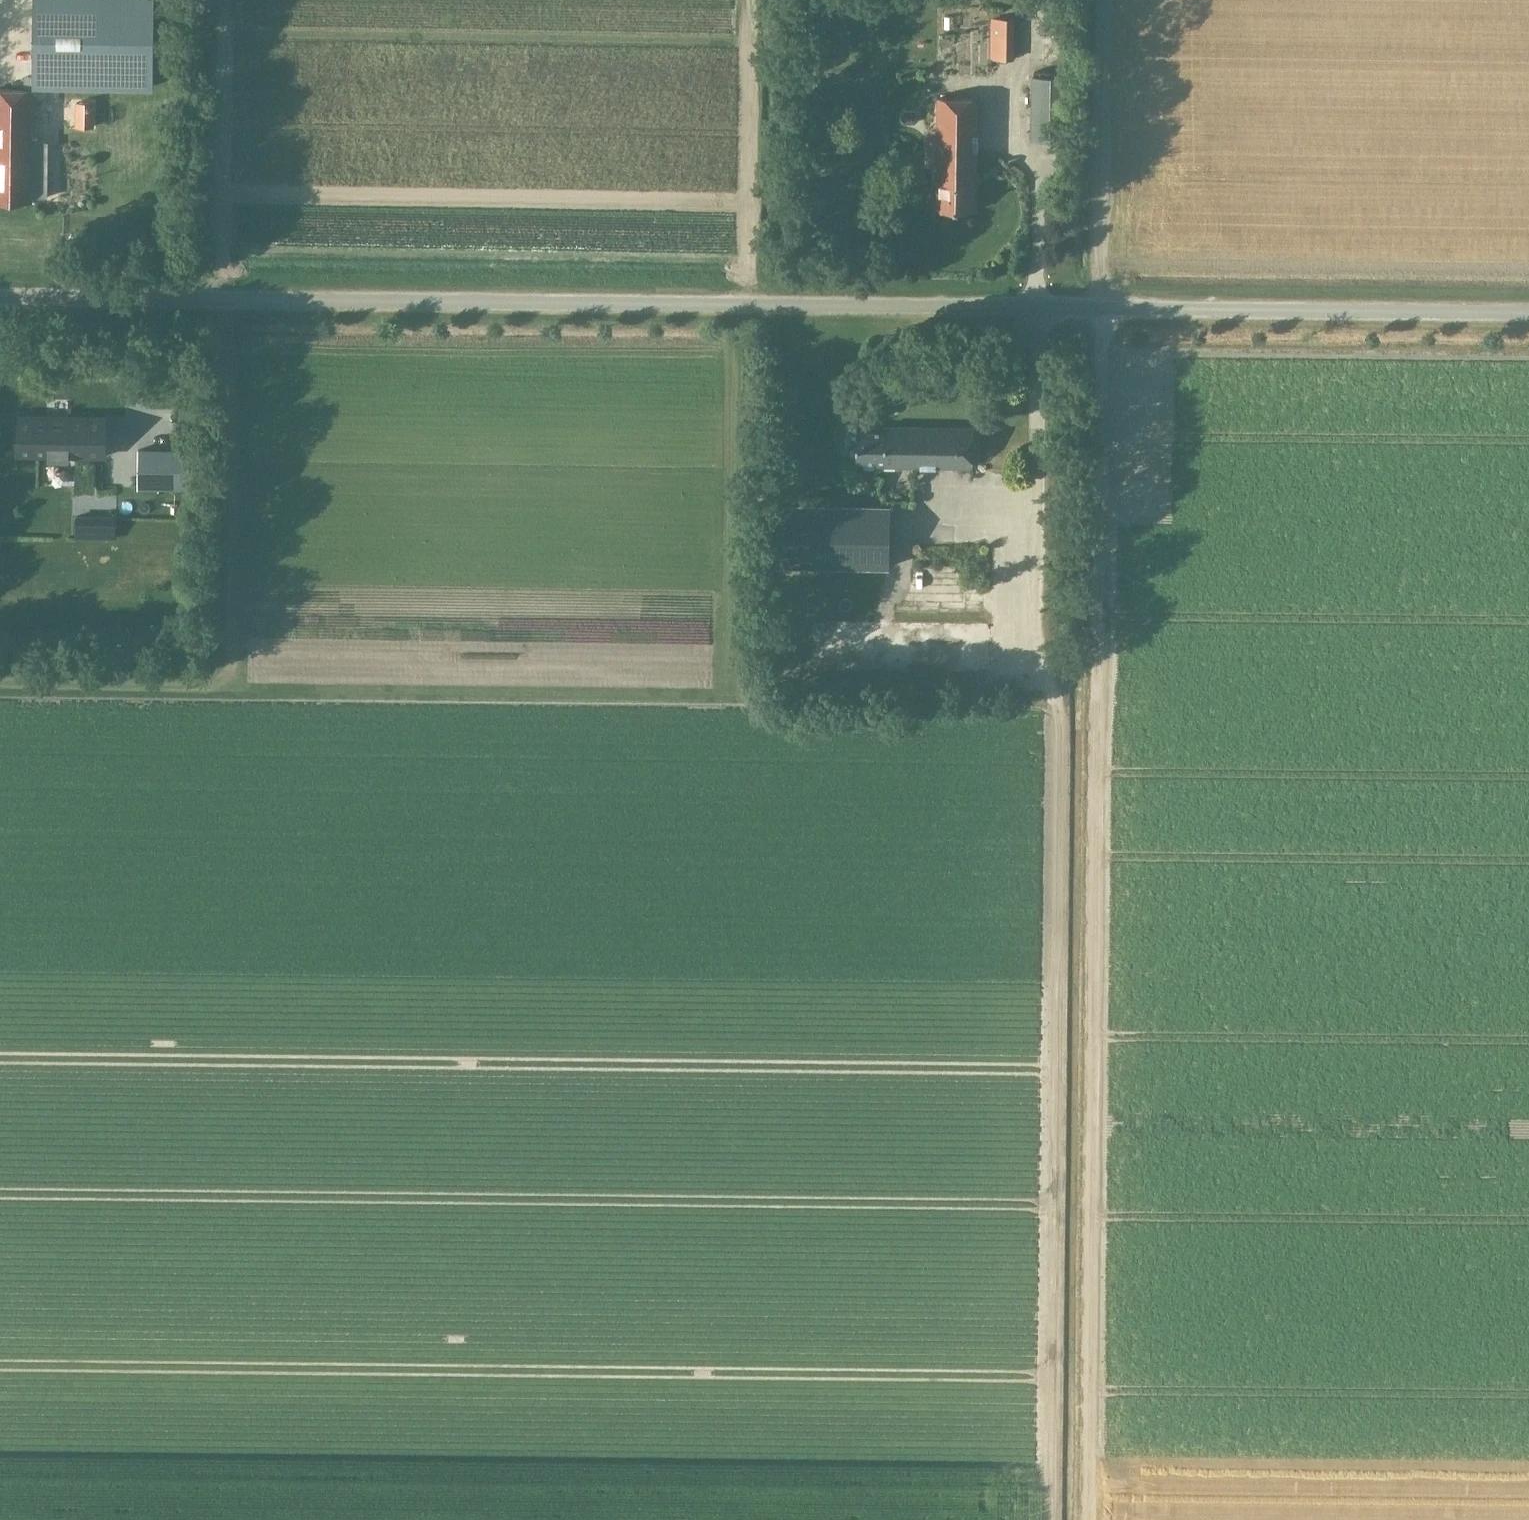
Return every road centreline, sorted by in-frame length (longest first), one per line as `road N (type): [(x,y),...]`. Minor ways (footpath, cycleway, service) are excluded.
road 1 (unclassified): [(1528,313),(0,298)]

